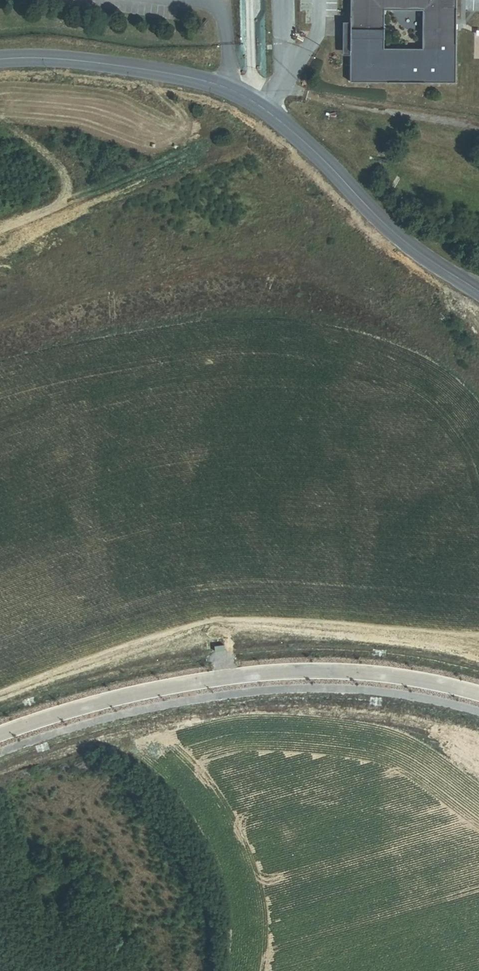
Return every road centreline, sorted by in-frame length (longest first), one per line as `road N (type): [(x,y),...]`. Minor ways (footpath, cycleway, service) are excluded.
road 1 (tertiary): [(0,61),(70,60),(225,89),(315,154),(398,239),(478,292)]
road 2 (unclassified): [(0,733),(127,694),(262,672),(399,676),(478,693)]

